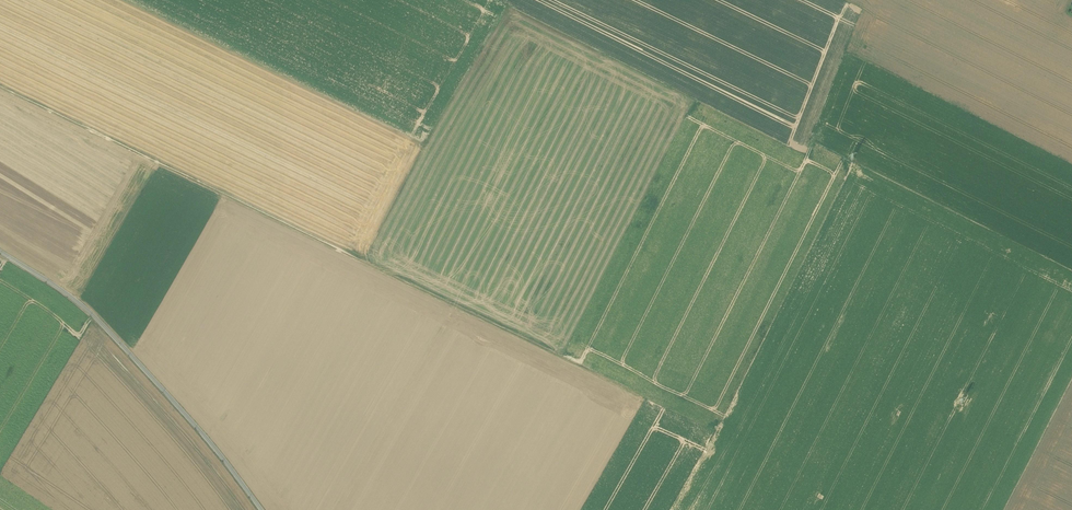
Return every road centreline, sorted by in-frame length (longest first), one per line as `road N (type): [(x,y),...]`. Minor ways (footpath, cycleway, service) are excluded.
road 1 (unclassified): [(262,509),(96,317),(0,251)]

